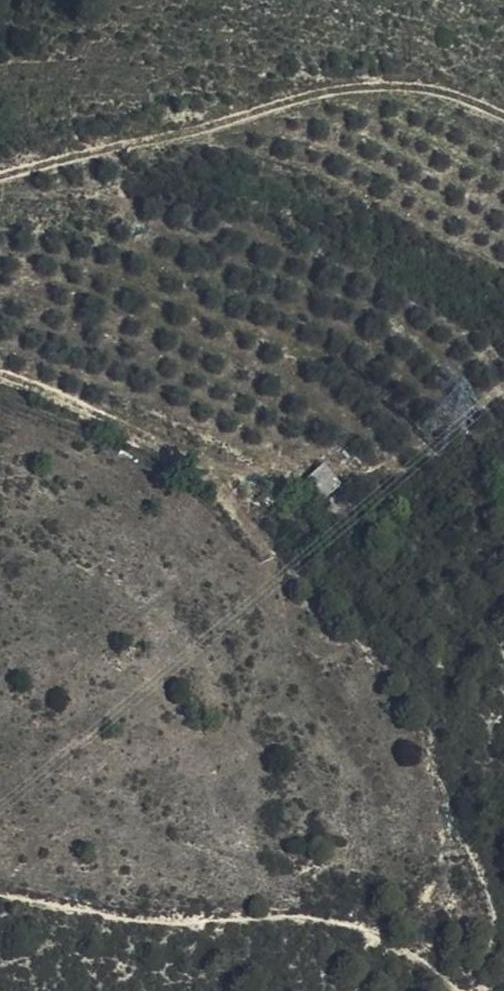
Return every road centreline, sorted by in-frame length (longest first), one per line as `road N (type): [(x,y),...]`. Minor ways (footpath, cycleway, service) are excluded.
road 1 (track): [(0,174),(290,99),(380,86),(435,87),(503,114)]
road 2 (track): [(149,441),(0,375)]

